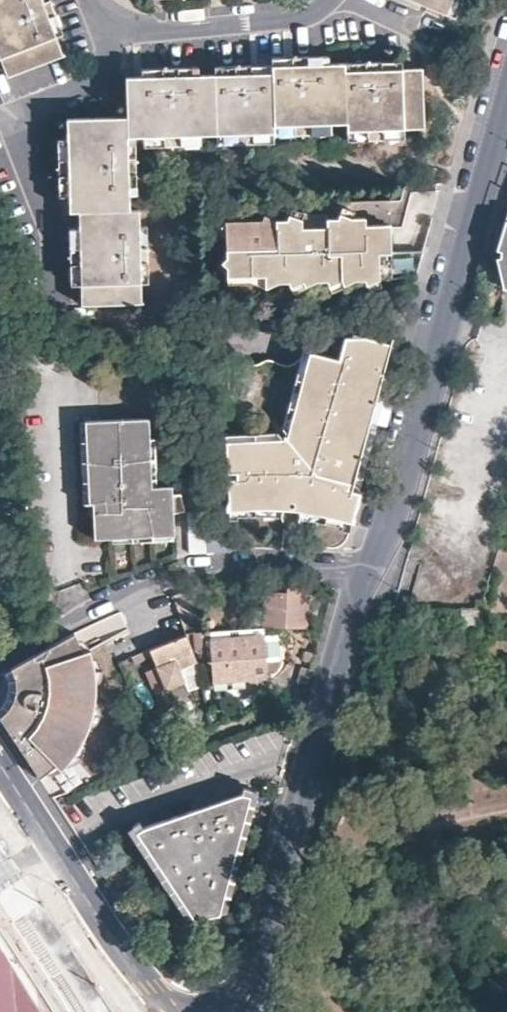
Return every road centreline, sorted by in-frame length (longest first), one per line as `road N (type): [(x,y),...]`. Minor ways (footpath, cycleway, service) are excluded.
road 1 (residential): [(375,566),(246,984),(230,1011)]
road 2 (residential): [(506,117),(375,566)]
road 3 (residential): [(0,658),(148,585),(216,566),(375,566)]
road 4 (residential): [(108,35),(103,76),(31,111),(23,145),(54,231),(57,322)]
road 5 (secondary): [(169,1011),(108,934),(0,764)]
road 6 (residential): [(327,0),(307,16),(108,35)]

